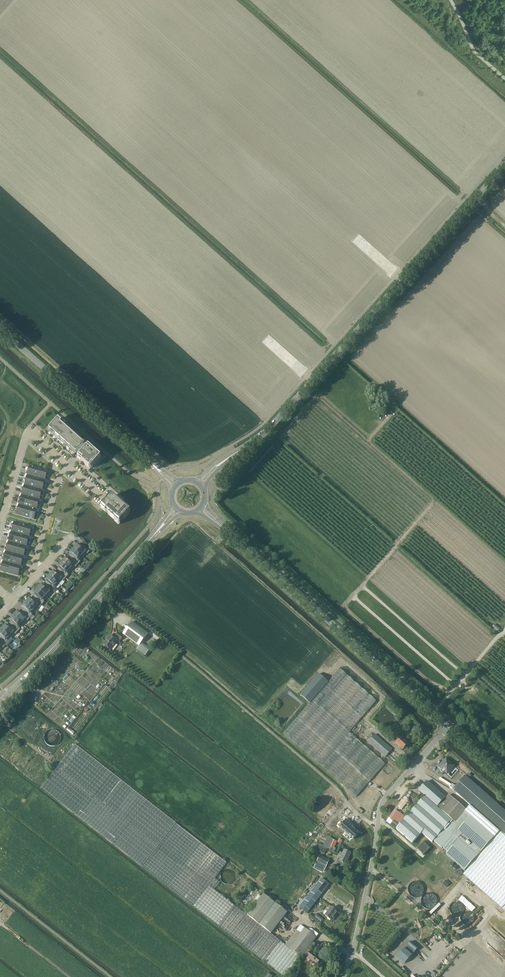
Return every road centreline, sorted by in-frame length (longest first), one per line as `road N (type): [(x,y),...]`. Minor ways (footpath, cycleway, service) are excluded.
road 1 (tertiary): [(200,484),(272,425),(504,164)]
road 2 (secondary): [(449,728),(201,508)]
road 3 (track): [(504,625),(490,623),(395,543),(434,503),(368,440),(394,411)]
road 4 (unclassified): [(345,976),(381,806),(449,728)]
road 5 (tertiary): [(176,485),(0,329)]
road 6 (secondary): [(51,651),(178,509)]
road 7 (track): [(450,693),(349,612),(367,579)]
road 8 (residential): [(0,528),(27,432),(68,466)]
road 9 (track): [(353,596),(456,686)]
road 10 (track): [(363,586),(467,674)]

